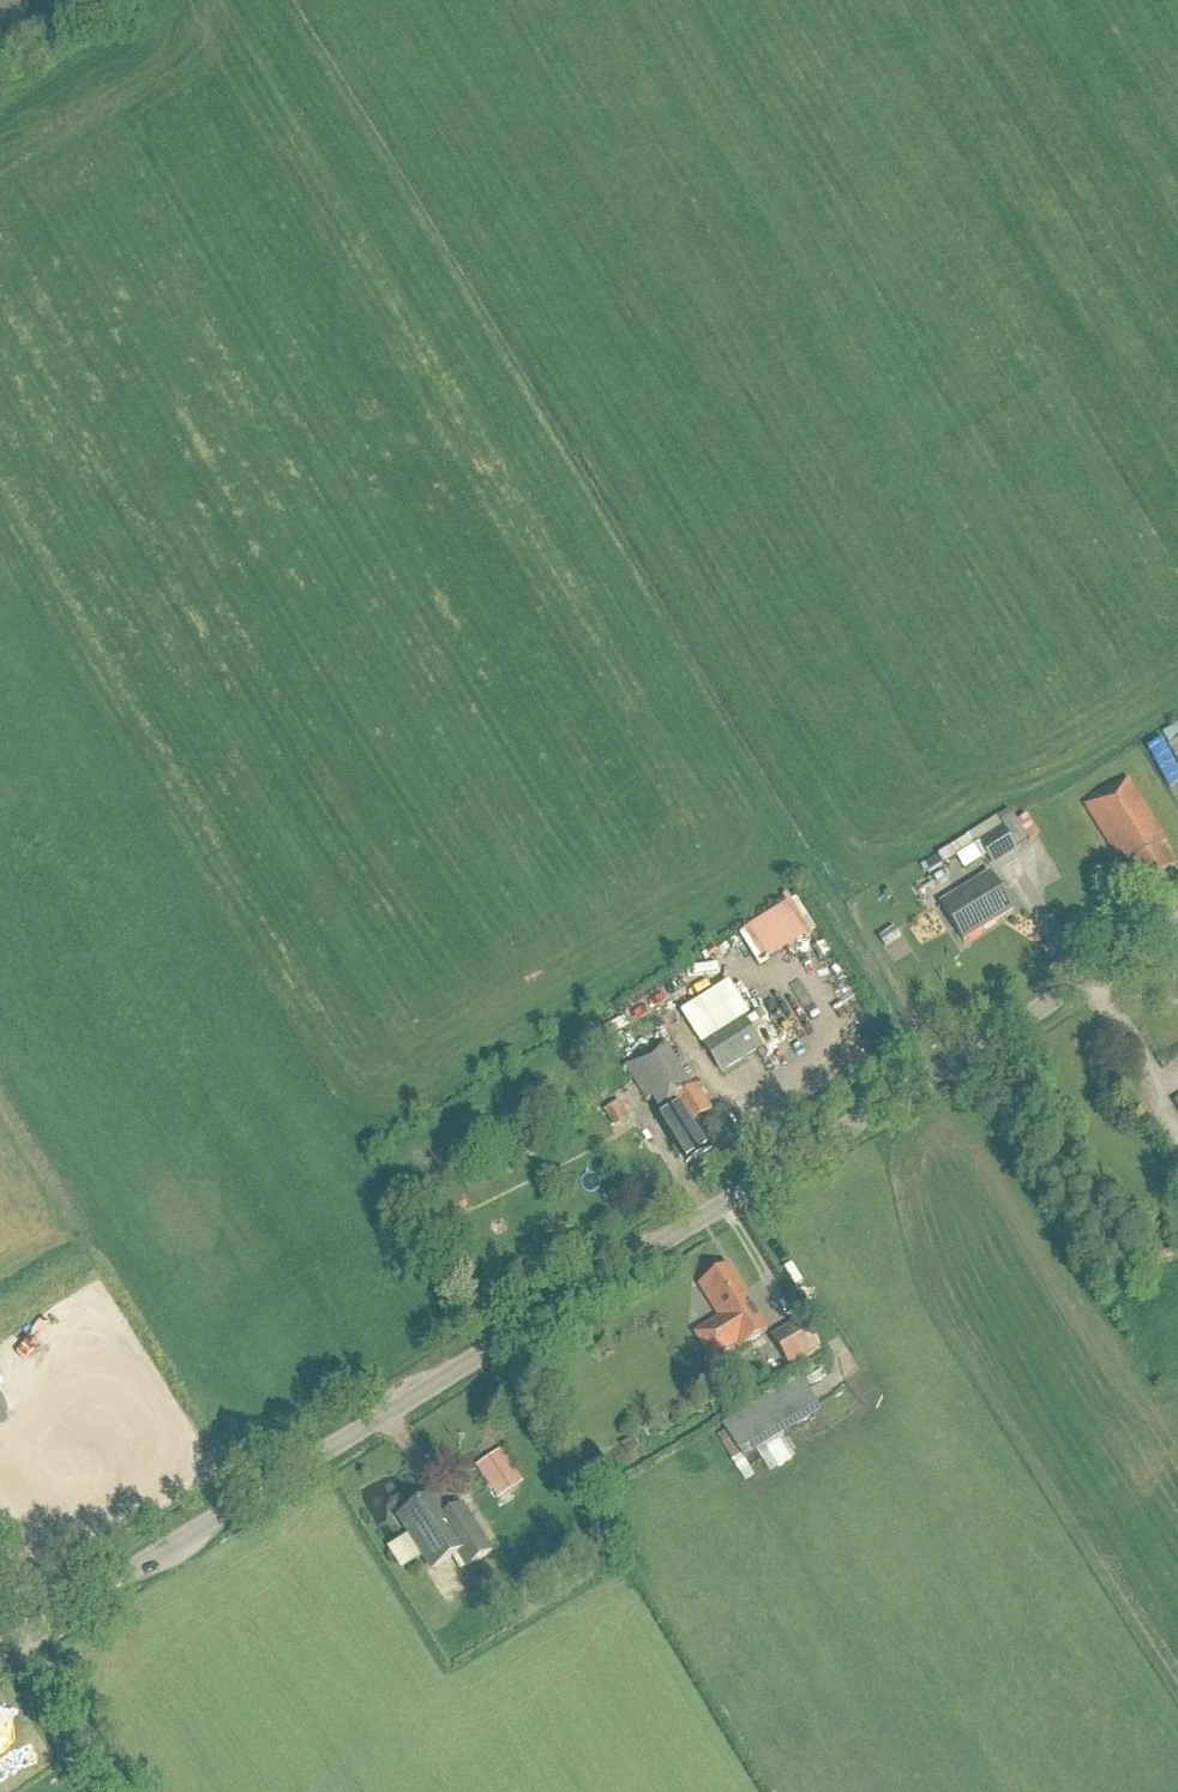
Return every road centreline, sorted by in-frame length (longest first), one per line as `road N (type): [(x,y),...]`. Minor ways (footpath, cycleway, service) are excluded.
road 1 (tertiary): [(24,1641),(1177,926)]
road 2 (unclassified): [(119,1791),(24,1641)]

